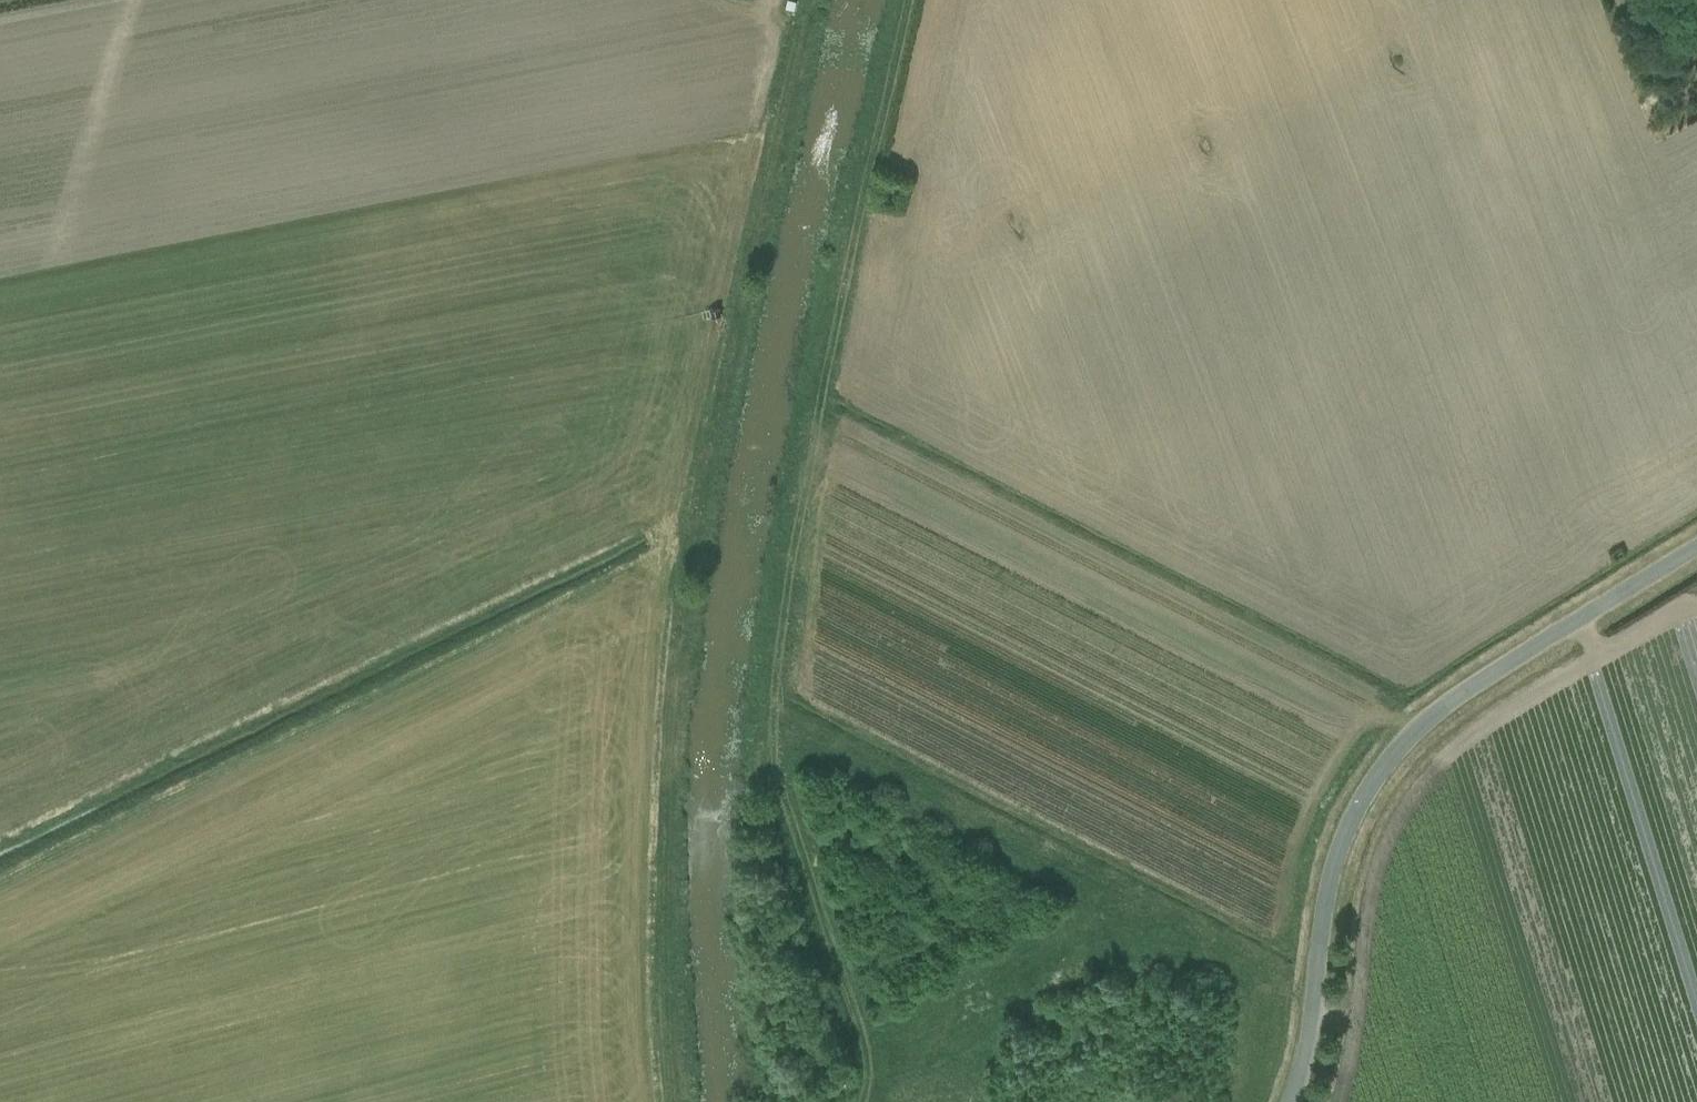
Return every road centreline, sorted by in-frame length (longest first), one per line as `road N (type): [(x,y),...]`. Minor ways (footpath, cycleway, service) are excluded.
road 1 (unclassified): [(1288,1101),(1329,887),(1349,819),(1392,753),(1443,704),(1696,553)]

